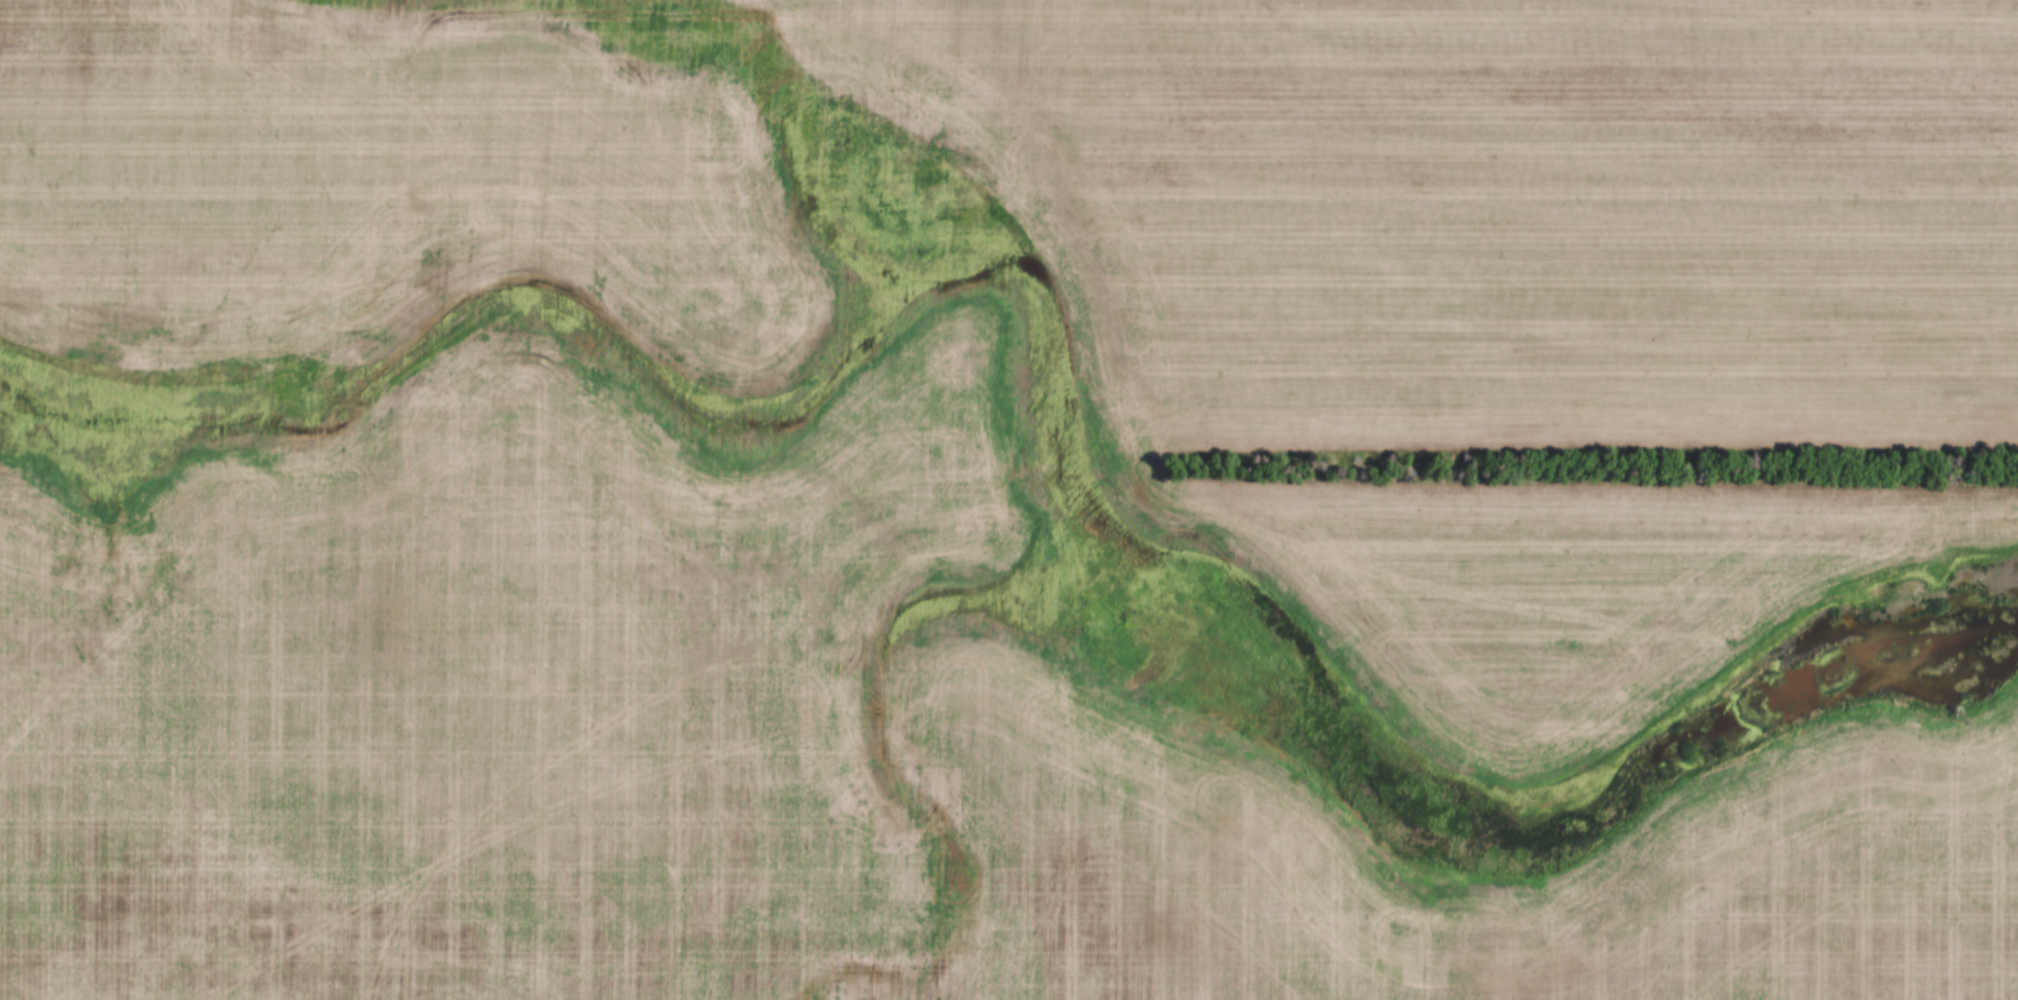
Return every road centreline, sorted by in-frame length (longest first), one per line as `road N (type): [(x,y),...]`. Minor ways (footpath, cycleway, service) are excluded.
road 1 (track): [(1043,0),(1048,757),(1040,789),(997,809),(0,807)]

